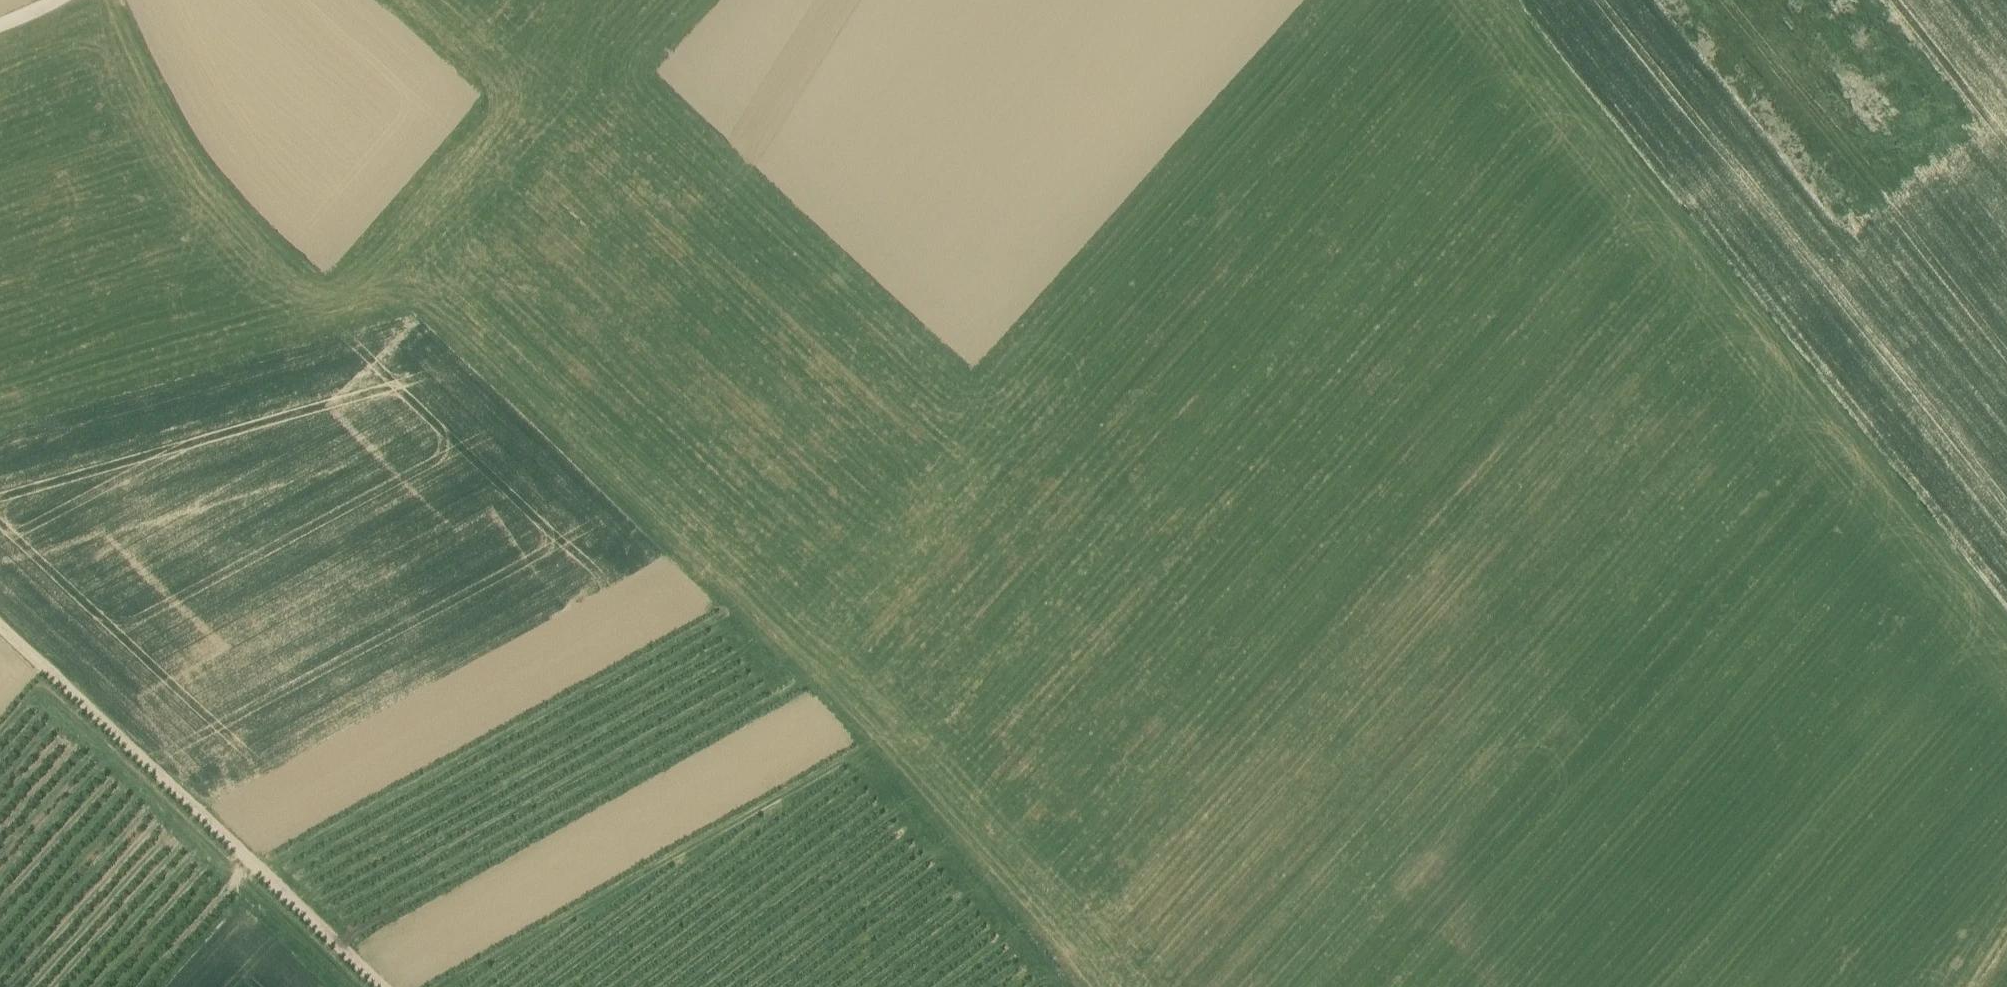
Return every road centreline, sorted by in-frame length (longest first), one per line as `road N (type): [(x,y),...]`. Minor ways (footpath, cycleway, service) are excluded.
road 1 (track): [(380,986),(0,629)]

